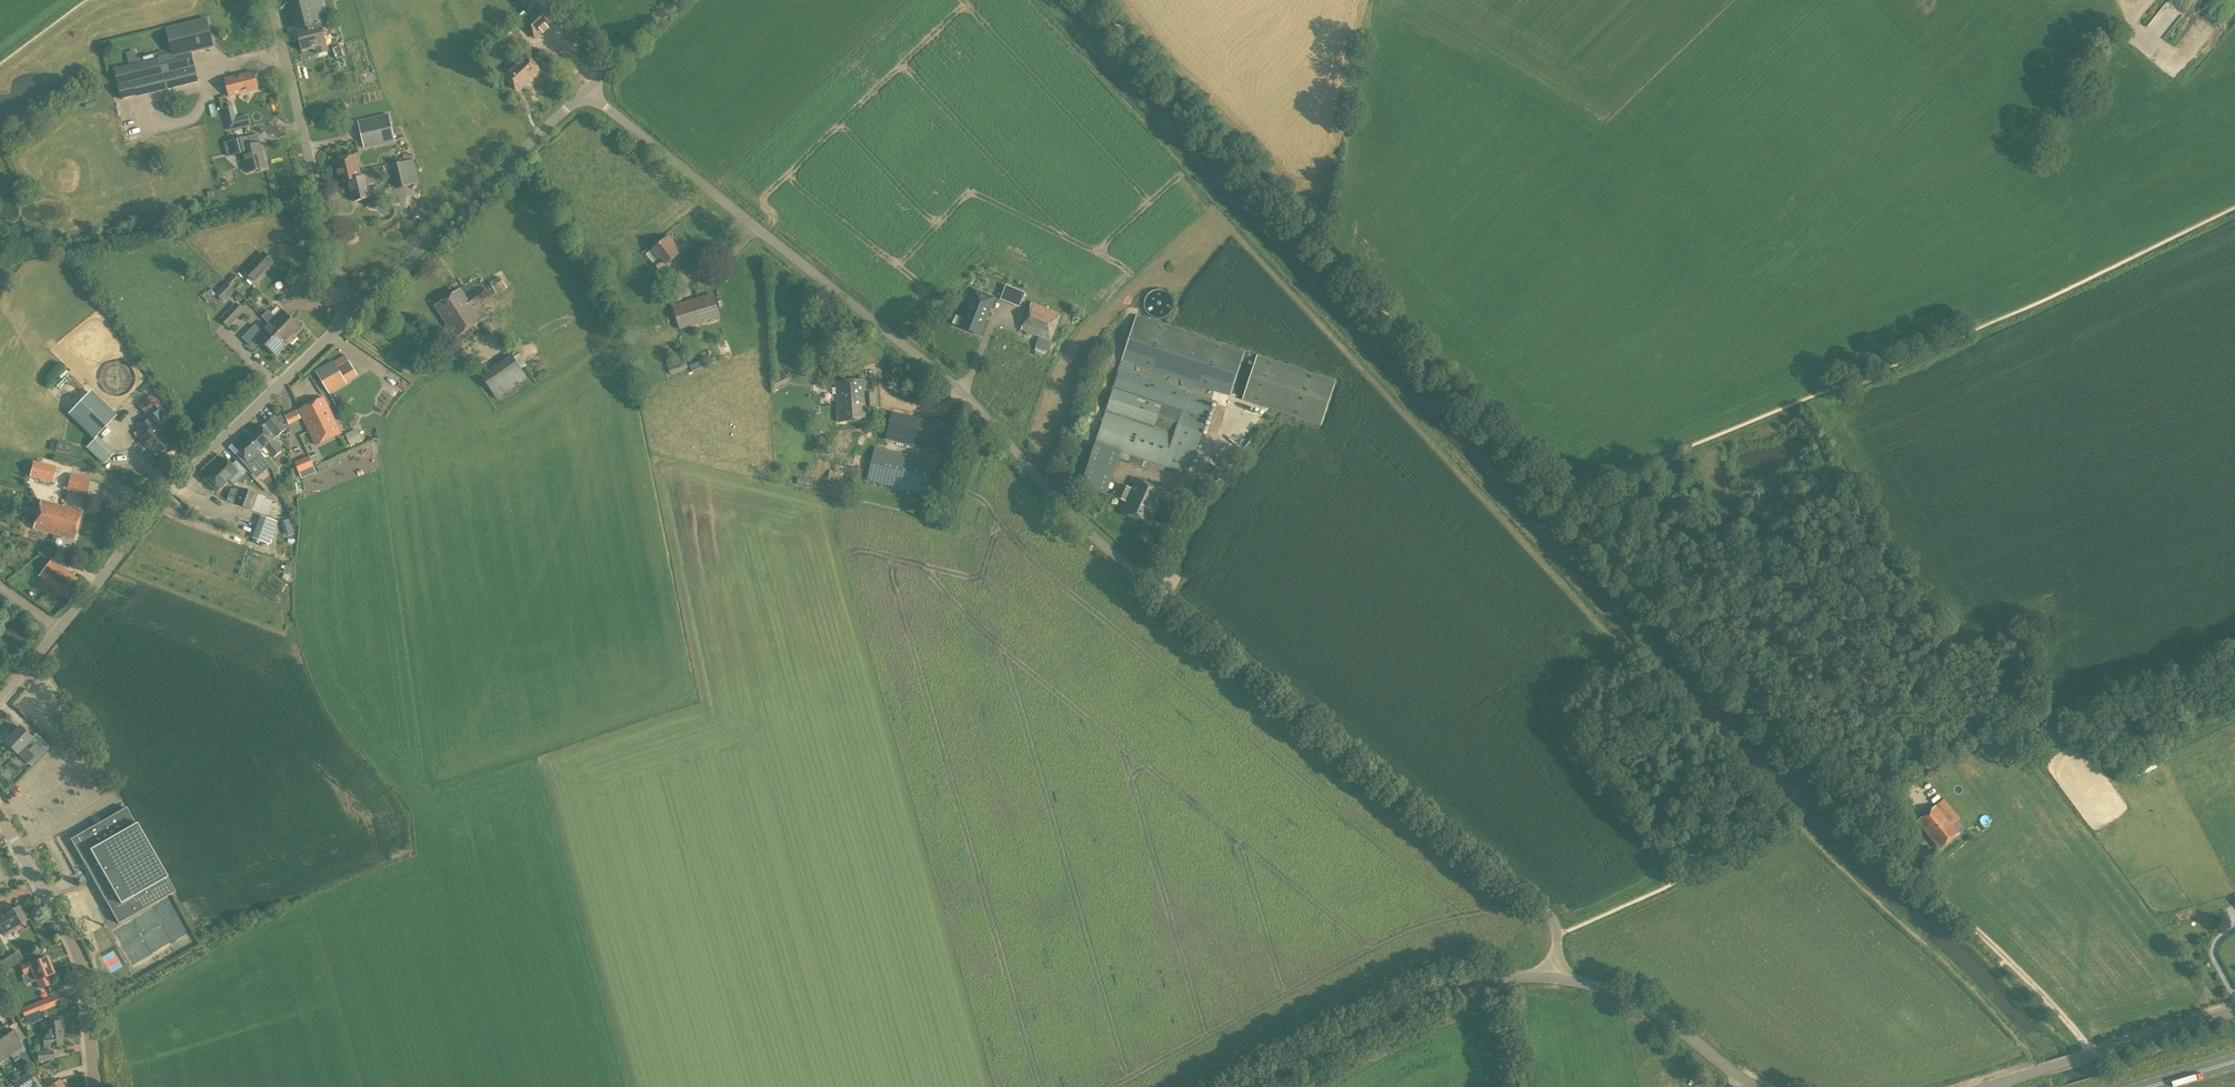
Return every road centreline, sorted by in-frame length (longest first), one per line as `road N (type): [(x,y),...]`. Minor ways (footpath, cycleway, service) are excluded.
road 1 (unclassified): [(1555,977),(1555,924),(1536,900),(1111,554),(965,393),(908,342),(586,89)]
road 2 (track): [(1815,777),(1087,0)]
road 3 (track): [(1846,808),(2095,1053)]
road 4 (unclassified): [(344,319),(586,89)]
road 5 (unclassified): [(344,319),(270,0)]
road 6 (unclassified): [(1259,1086),(1461,985),(1555,977)]
road 7 (residential): [(93,1086),(80,966),(0,815)]
road 8 (unclassified): [(1986,1086),(2234,1011)]
road 9 (unclassified): [(178,480),(344,319)]
road 10 (unclassified): [(1555,977),(1623,994),(1746,1072)]
road 11 (residential): [(58,628),(178,480)]
road 12 (unclassified): [(586,89),(680,0)]

